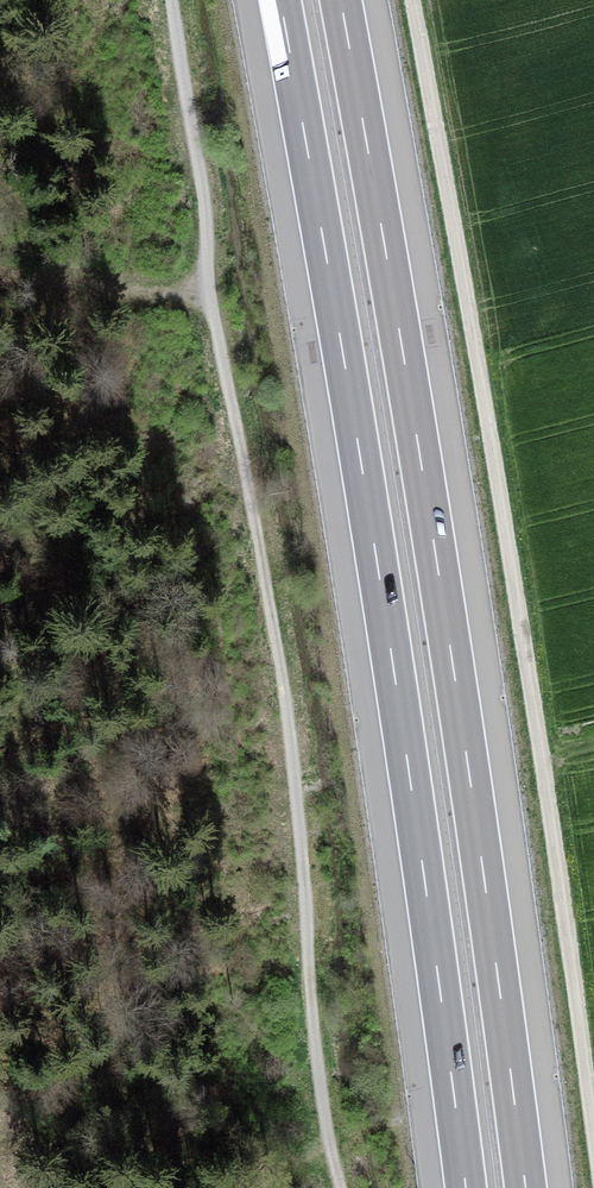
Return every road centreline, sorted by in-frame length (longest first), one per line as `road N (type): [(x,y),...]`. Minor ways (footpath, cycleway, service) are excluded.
road 1 (track): [(244,1187),(329,1145),(286,705),(207,291),(204,209),(171,0)]
road 2 (motorway): [(280,0),(394,671),(466,1187)]
road 3 (motorway): [(525,1187),(453,662),(341,0)]
road 4 (track): [(593,1133),(508,543),(413,0)]
road 5 (track): [(207,291),(138,293),(0,272)]

